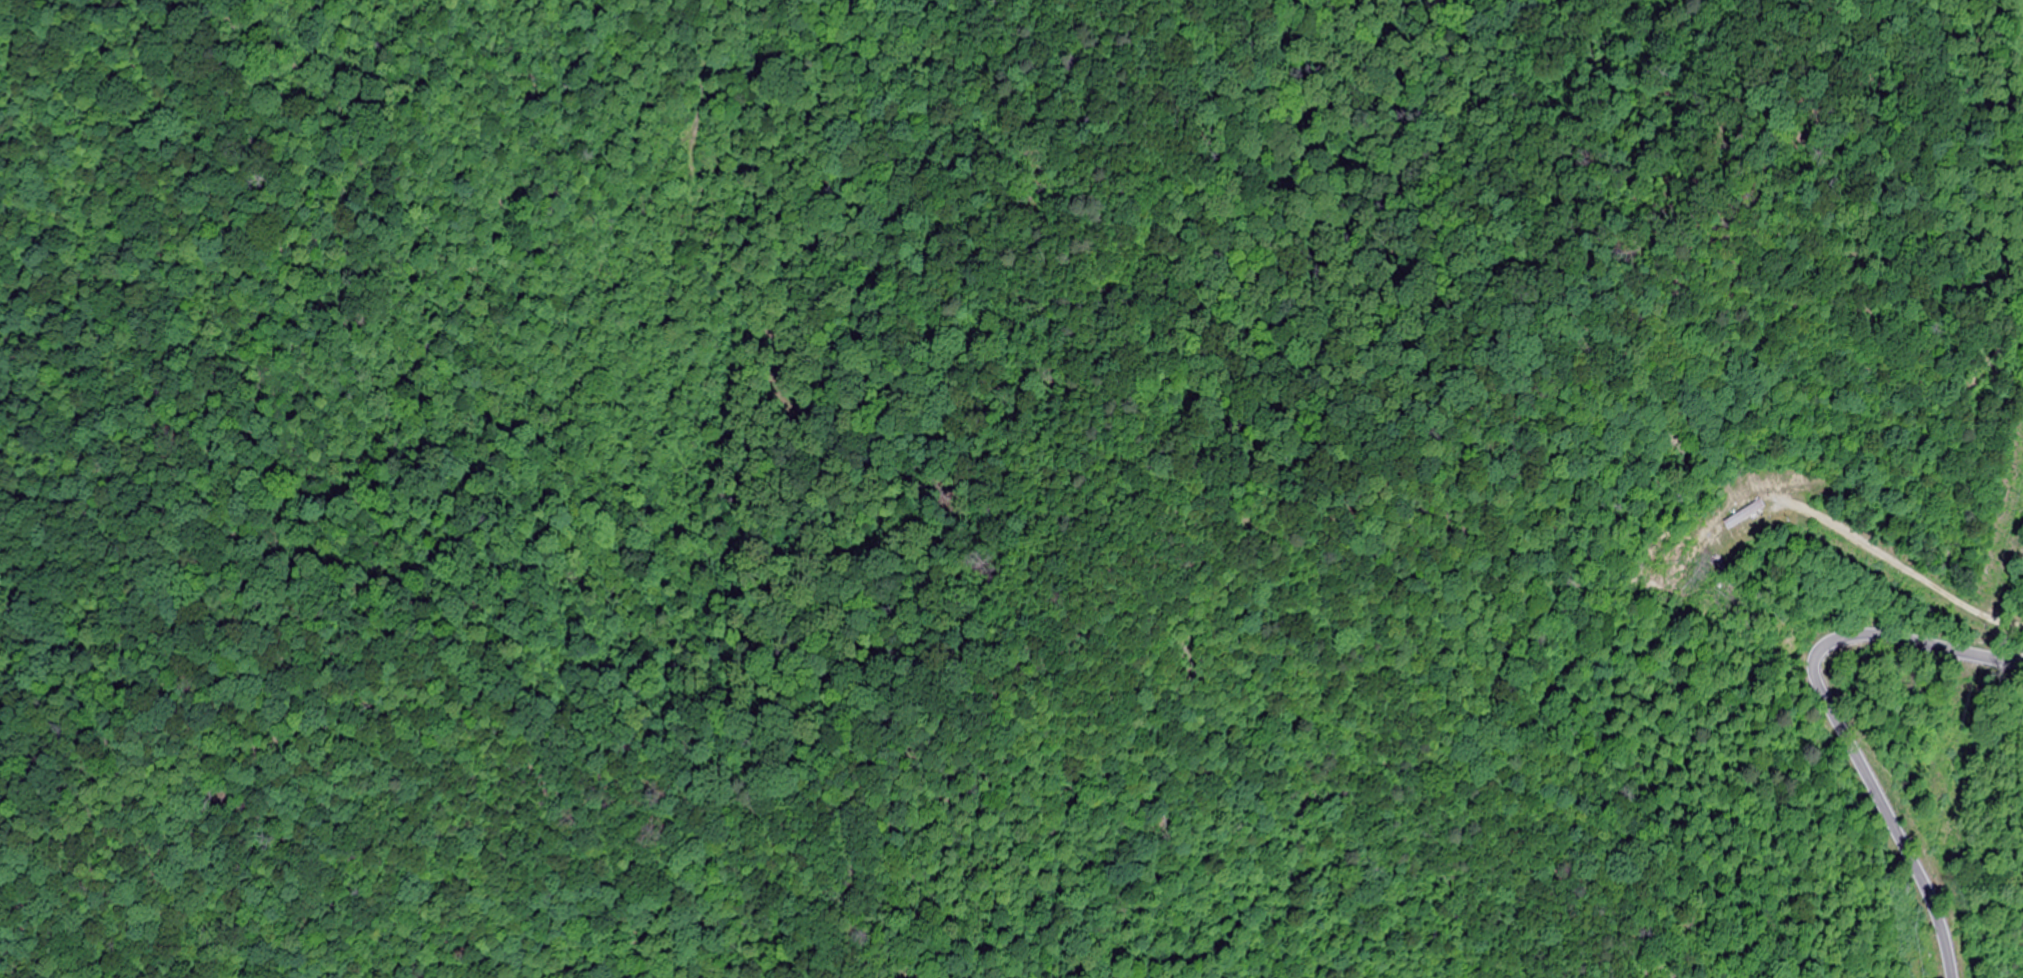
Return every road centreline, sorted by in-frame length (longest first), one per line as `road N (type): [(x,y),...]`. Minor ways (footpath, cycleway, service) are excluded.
road 1 (secondary): [(1953,977),(1929,900),(1836,705),(1827,661),(1862,639),(1997,661),(2022,658)]

